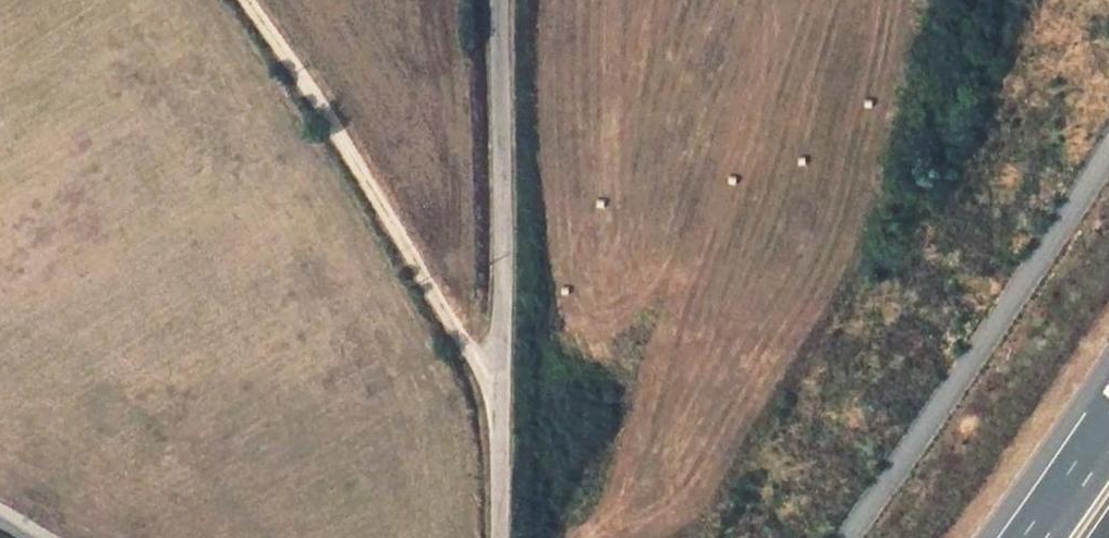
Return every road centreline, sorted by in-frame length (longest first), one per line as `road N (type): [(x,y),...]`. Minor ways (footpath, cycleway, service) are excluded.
road 1 (unclassified): [(497,0),(507,537)]
road 2 (motorway): [(1108,436),(1038,537)]

